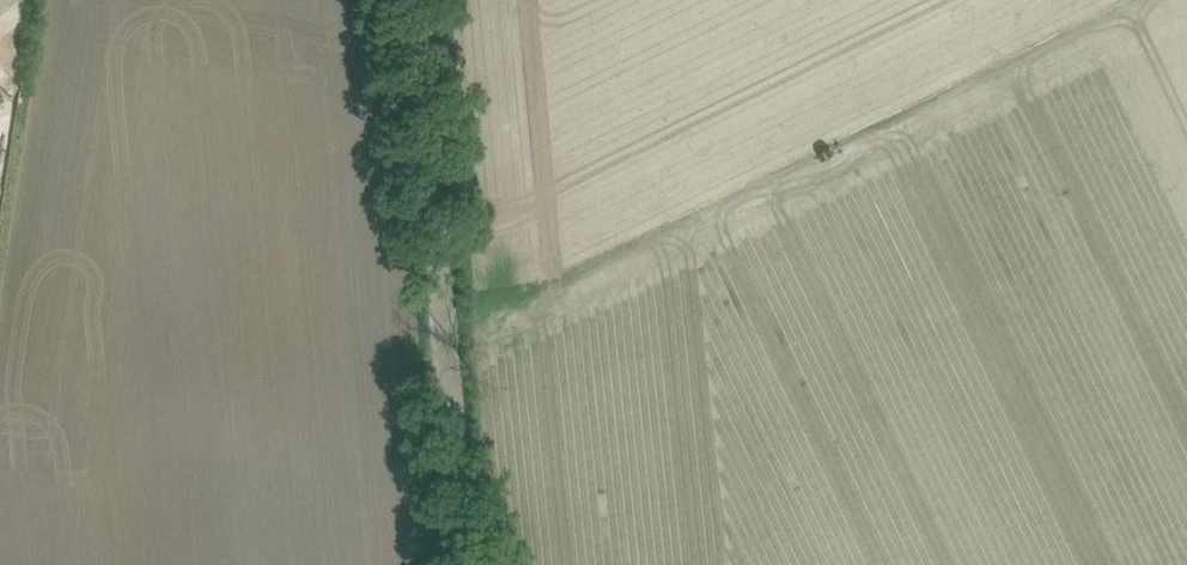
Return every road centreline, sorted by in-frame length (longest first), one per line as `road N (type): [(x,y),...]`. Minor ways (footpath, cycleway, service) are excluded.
road 1 (unclassified): [(453,564),(414,0)]

